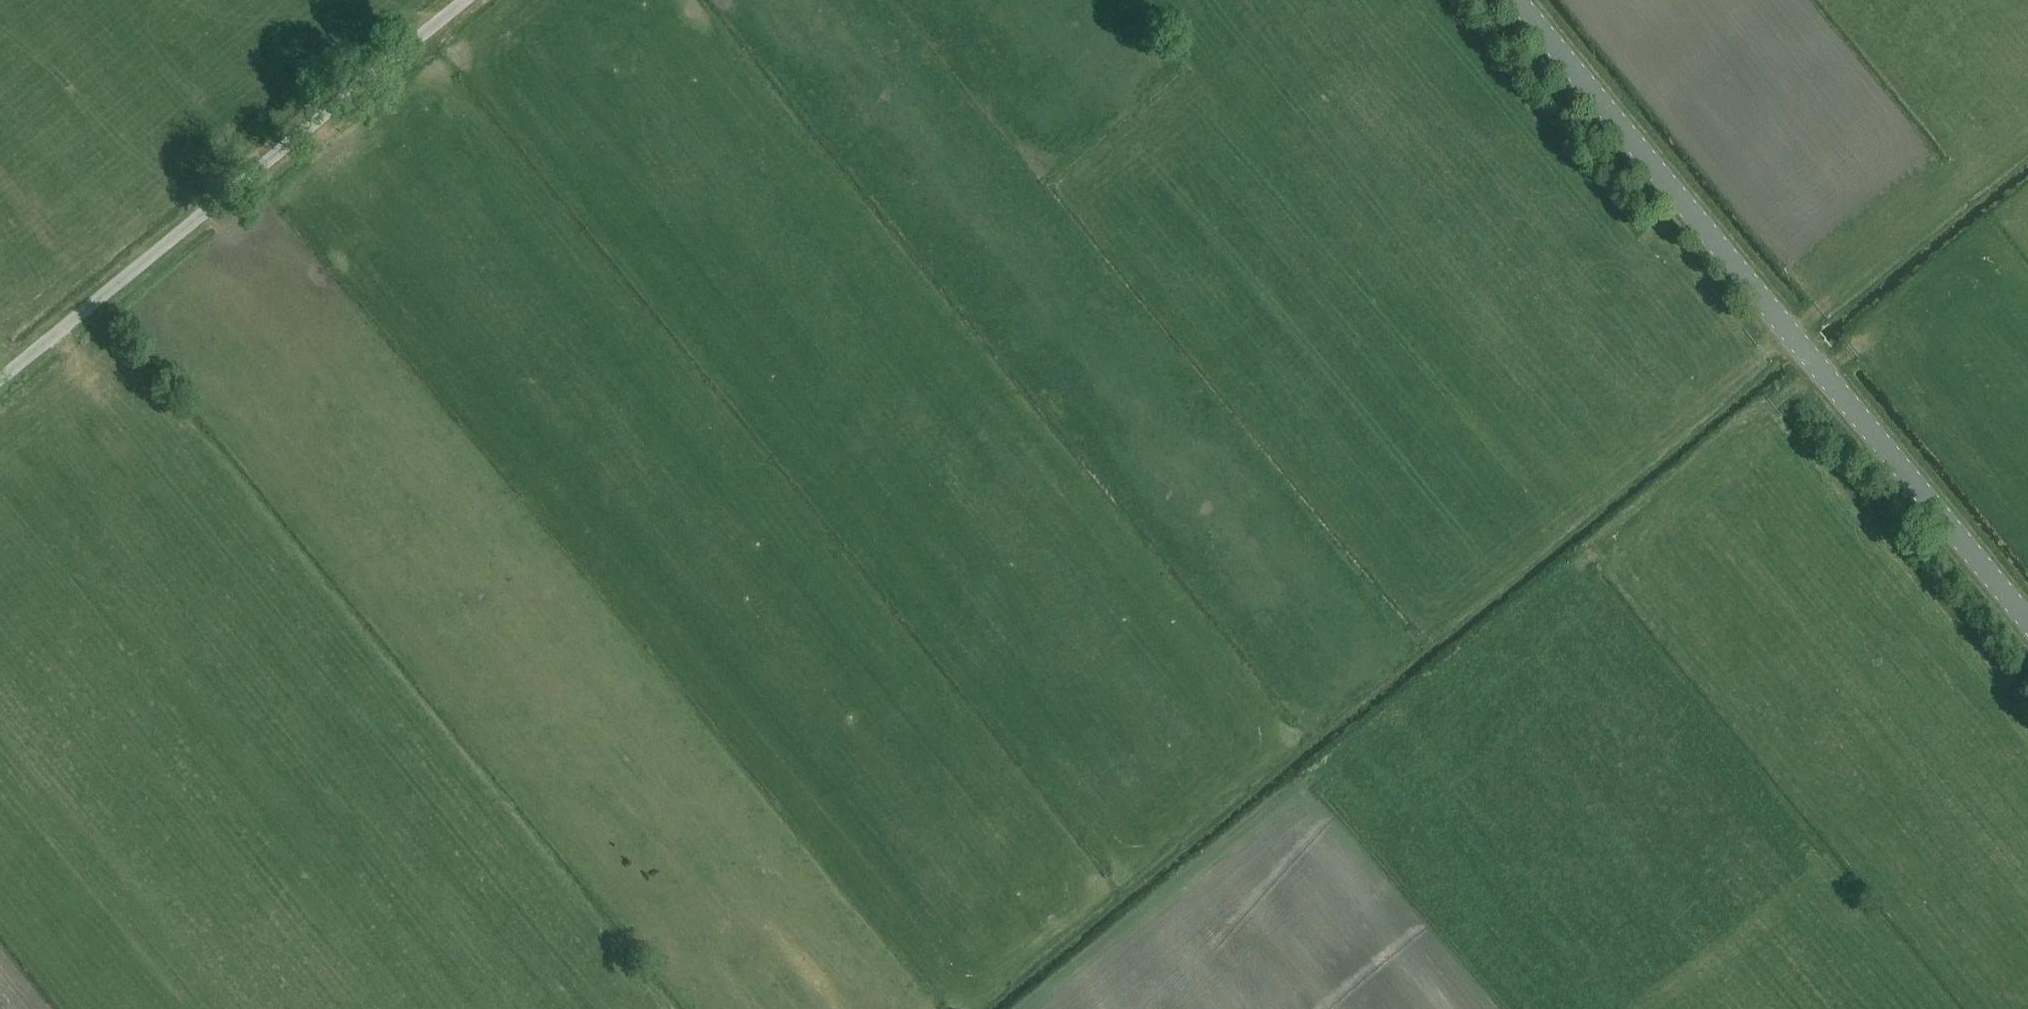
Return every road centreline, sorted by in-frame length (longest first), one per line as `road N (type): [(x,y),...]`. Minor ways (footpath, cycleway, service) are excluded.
road 1 (unclassified): [(2027,619),(1519,0)]
road 2 (unclassified): [(0,375),(461,0)]

